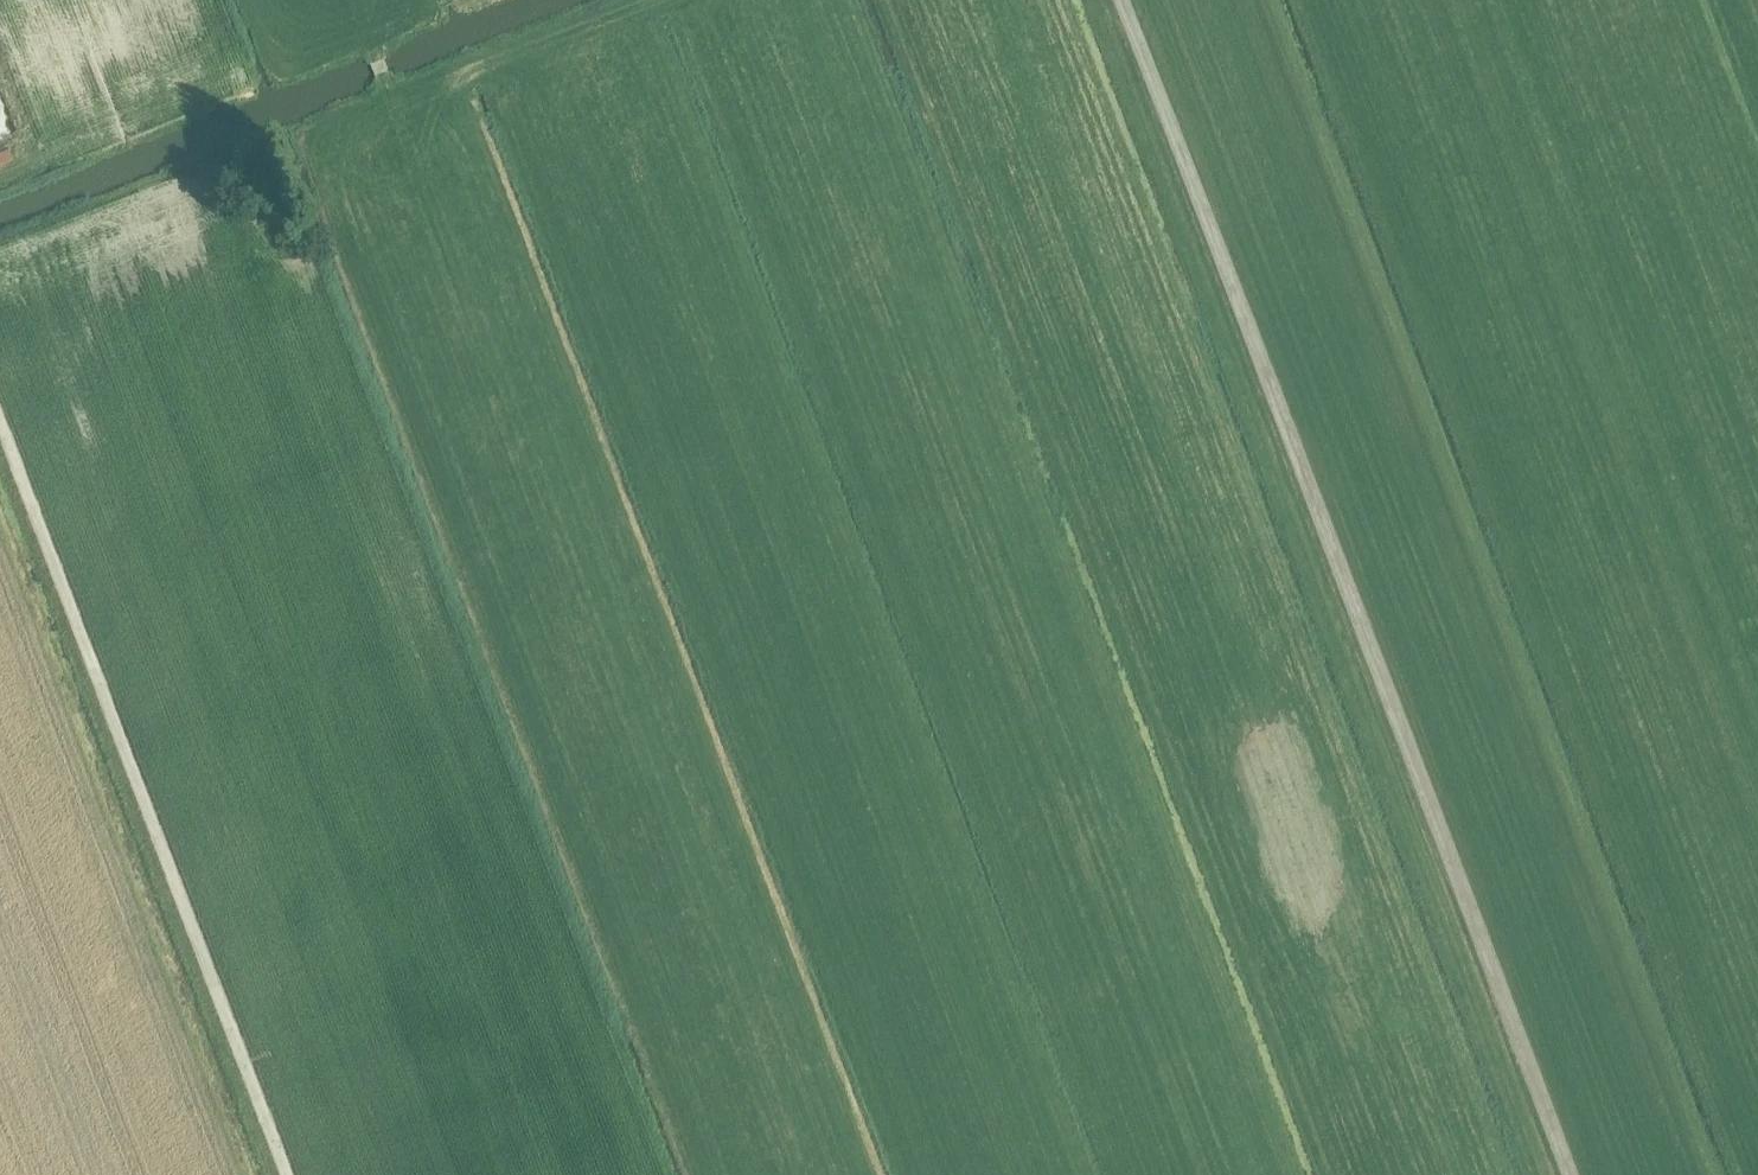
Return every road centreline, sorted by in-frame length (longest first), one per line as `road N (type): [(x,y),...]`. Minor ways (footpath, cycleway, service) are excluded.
road 1 (track): [(286,1174),(0,418)]

